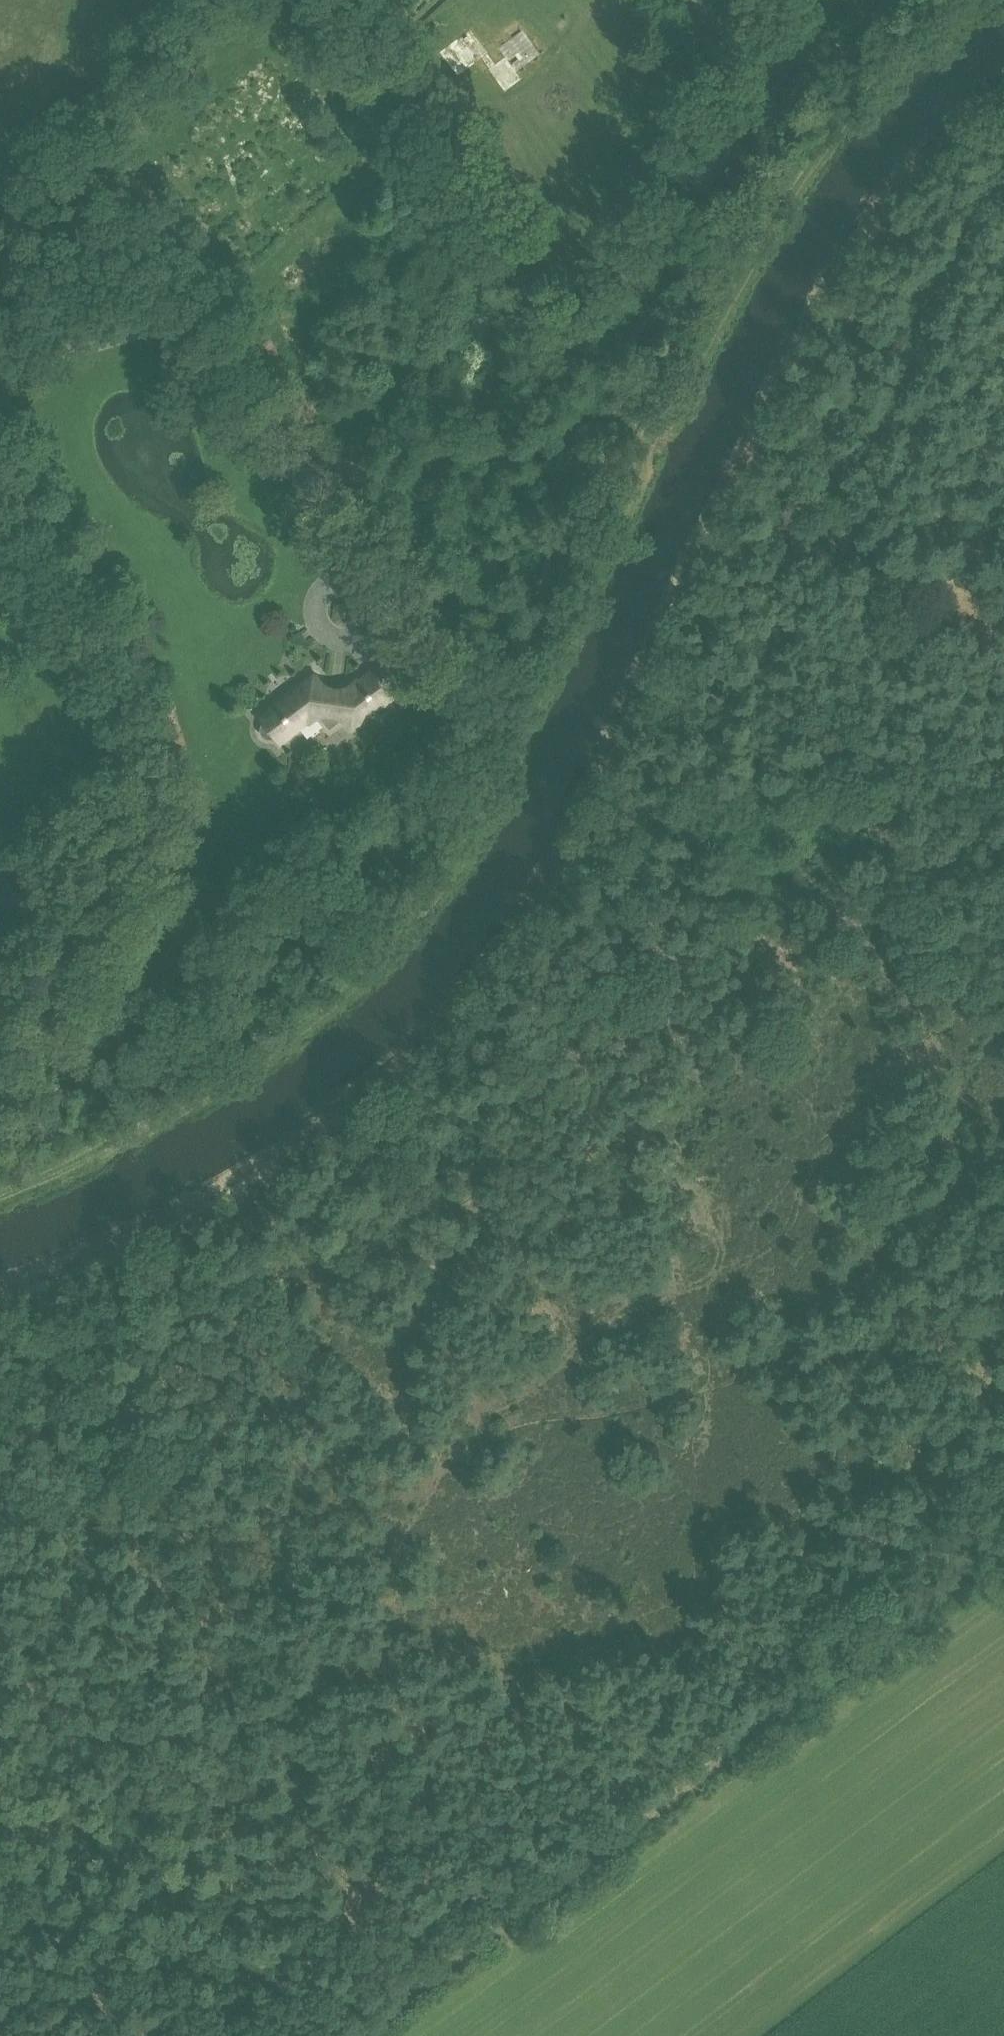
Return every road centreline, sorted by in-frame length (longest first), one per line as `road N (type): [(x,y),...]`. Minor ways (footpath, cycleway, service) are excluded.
road 1 (track): [(345,615),(348,572),(167,320),(138,317),(47,342),(0,343)]

